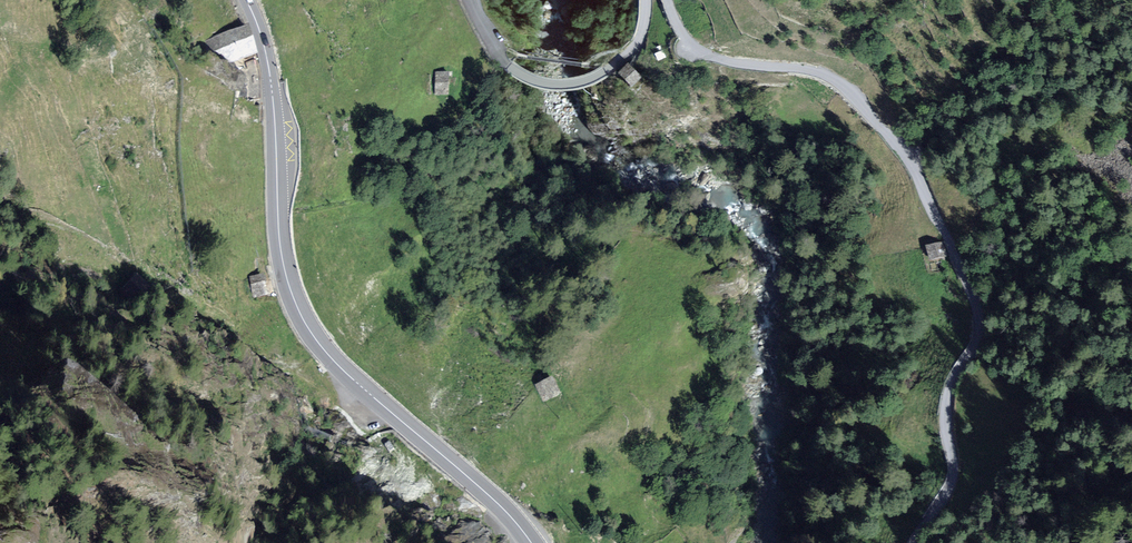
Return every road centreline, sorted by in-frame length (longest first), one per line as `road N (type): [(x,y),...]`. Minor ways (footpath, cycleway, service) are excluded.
road 1 (residential): [(669,0),(703,54),(814,75),(843,90),(918,178),(977,326),(976,347),(949,397),(953,477),(914,542)]
road 2 (secondary): [(246,0),(272,88),(283,264),(305,322),(338,365),(493,499),(531,542)]
road 3 (residential): [(468,0),(509,67),(556,85),(597,76),(629,53),(641,36),(646,0)]

